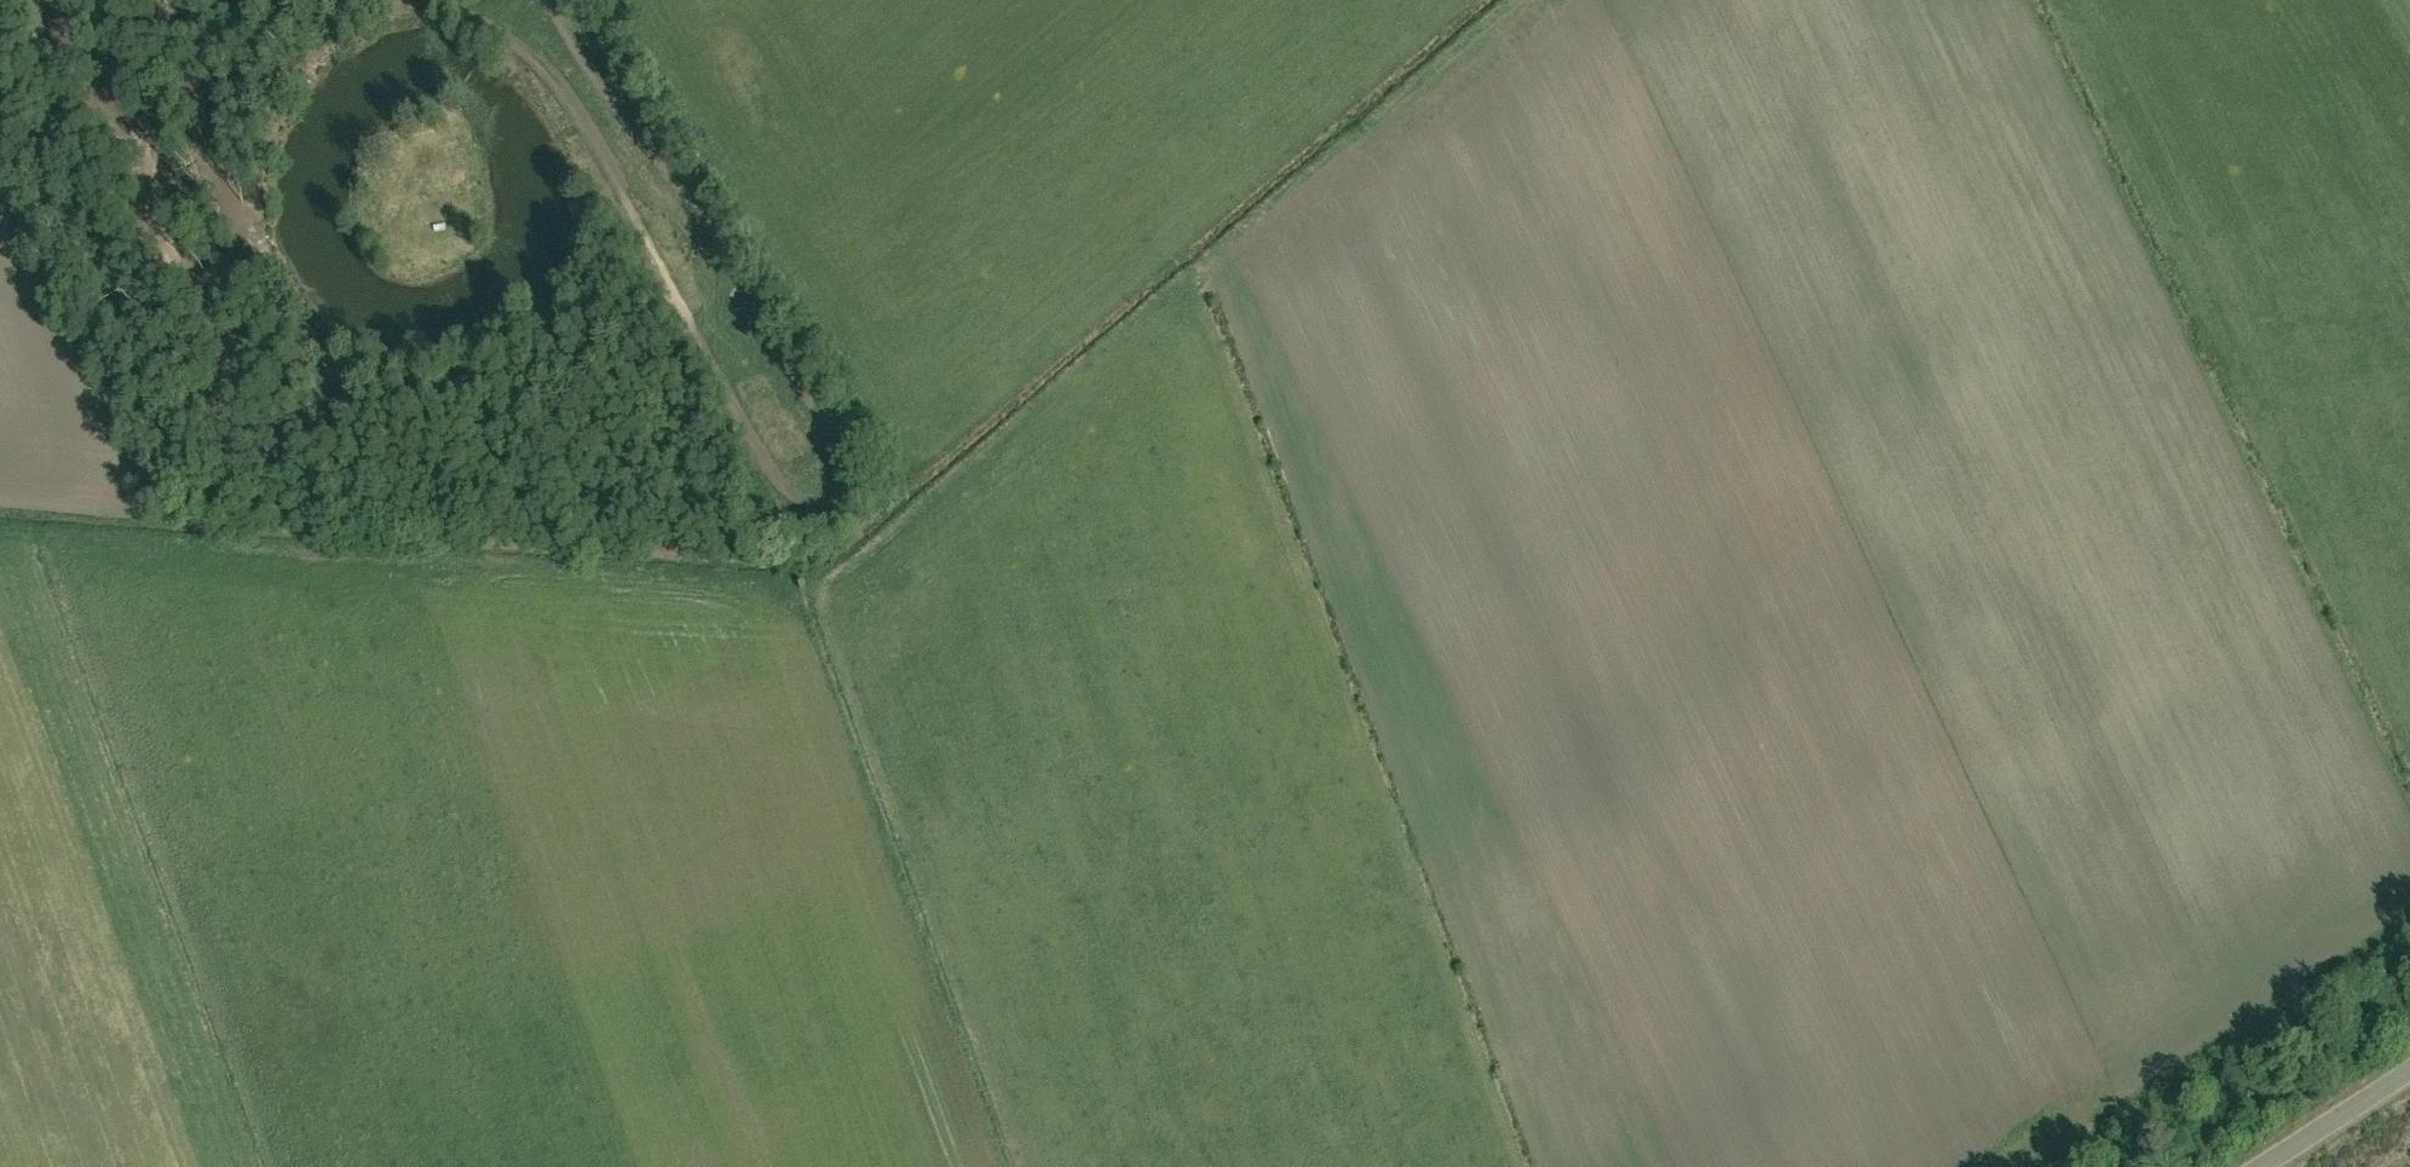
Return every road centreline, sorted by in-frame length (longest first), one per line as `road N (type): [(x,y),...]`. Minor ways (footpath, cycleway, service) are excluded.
road 1 (unclassified): [(2268,1166),(2409,1076)]

